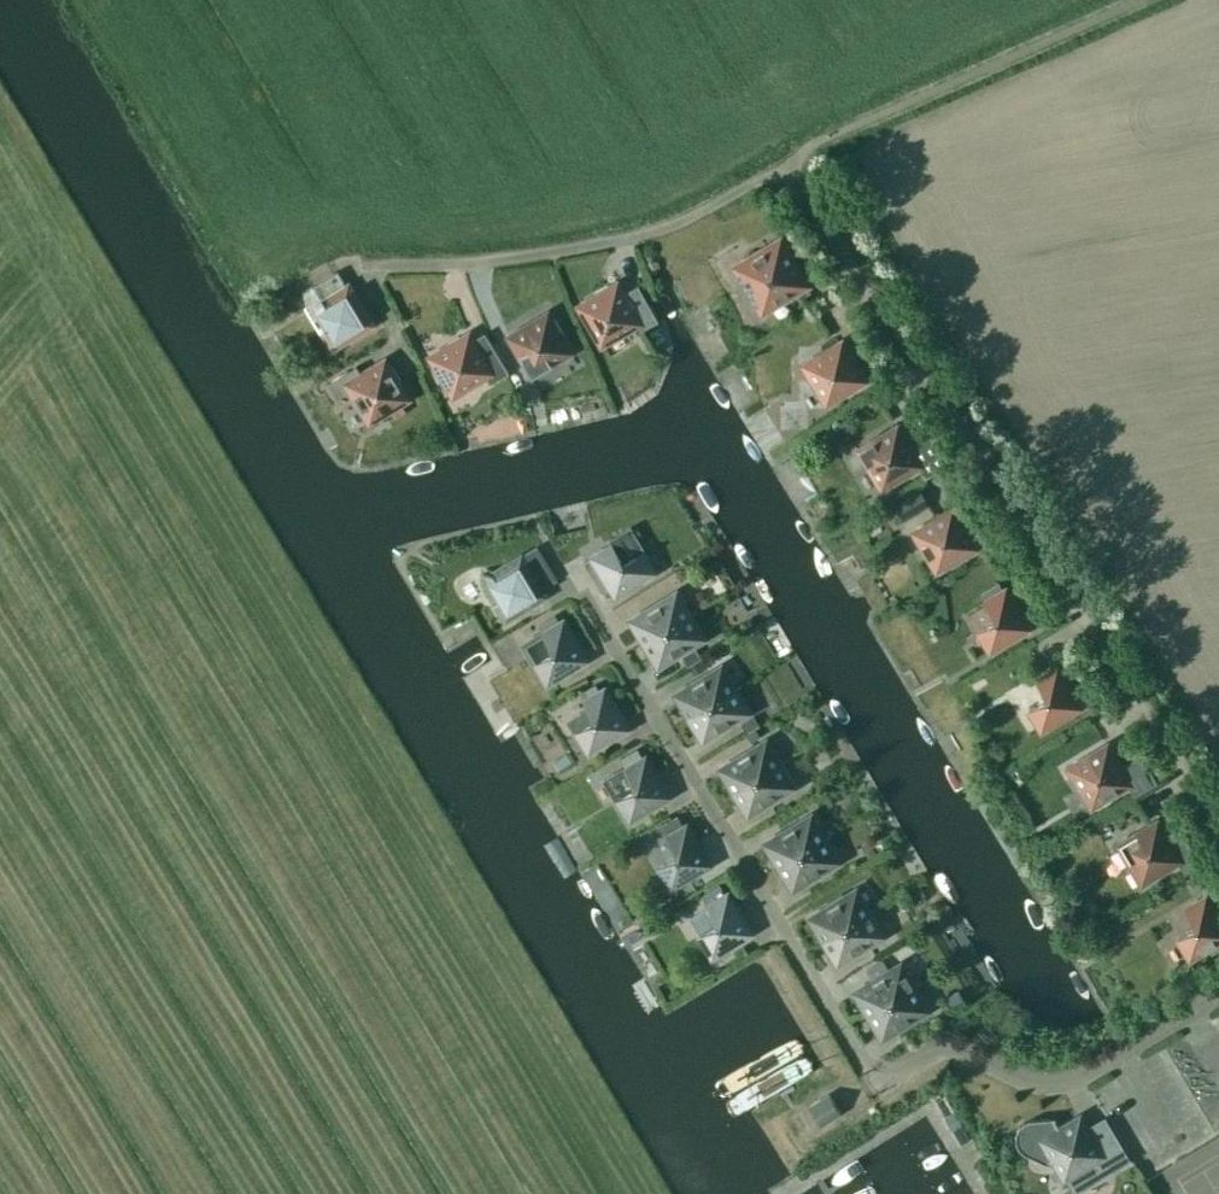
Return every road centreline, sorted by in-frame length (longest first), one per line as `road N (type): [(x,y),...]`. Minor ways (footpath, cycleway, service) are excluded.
road 1 (unclassified): [(1218,826),(784,166),(674,224),(612,240),(483,261),(365,263),(396,332)]
road 2 (unclassified): [(1218,995),(1072,1081),(1031,1080),(945,1046),(876,1082),(579,592)]

